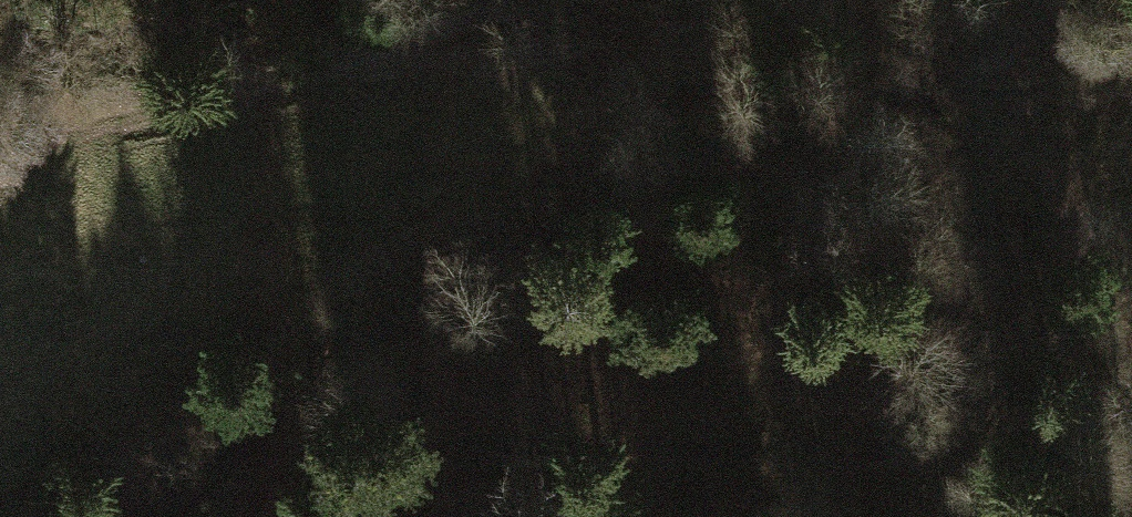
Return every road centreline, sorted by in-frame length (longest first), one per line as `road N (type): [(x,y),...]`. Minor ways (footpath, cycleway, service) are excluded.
road 1 (track): [(939,83),(717,152),(551,220),(361,335),(161,516)]
road 2 (track): [(939,83),(974,161),(993,275),(939,516)]
road 3 (track): [(545,0),(485,12),(226,104)]
road 4 (track): [(989,64),(1131,326)]
road 5 (track): [(1050,0),(989,64),(939,83)]

